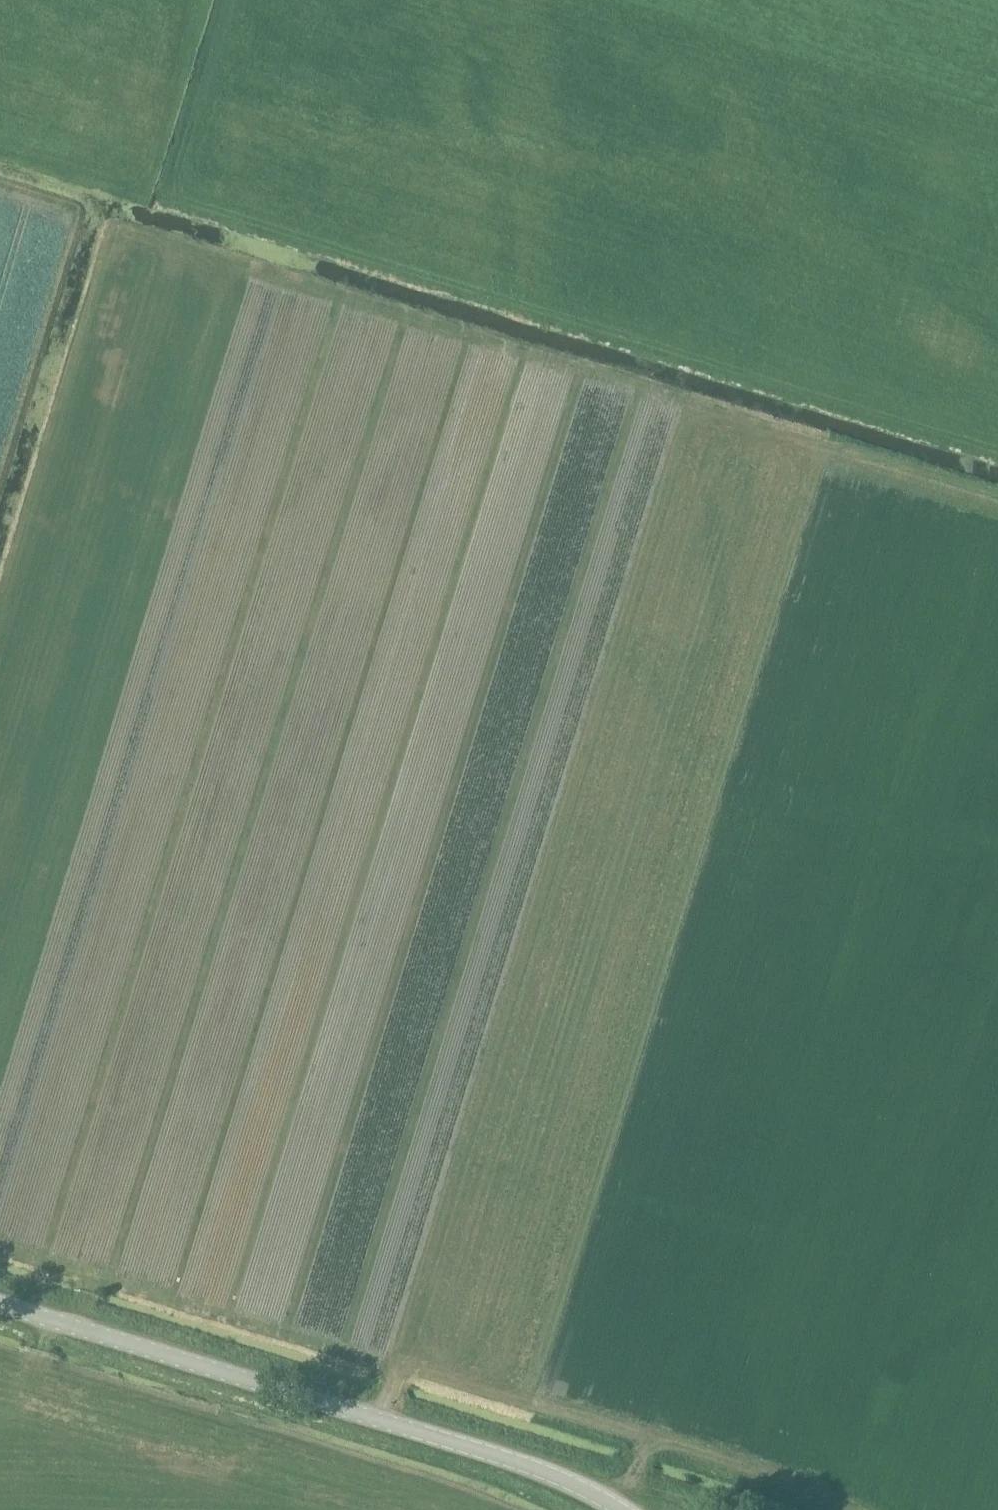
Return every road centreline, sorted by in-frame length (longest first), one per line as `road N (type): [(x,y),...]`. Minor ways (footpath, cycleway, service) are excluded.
road 1 (tertiary): [(617,1509),(544,1475),(0,1302)]

